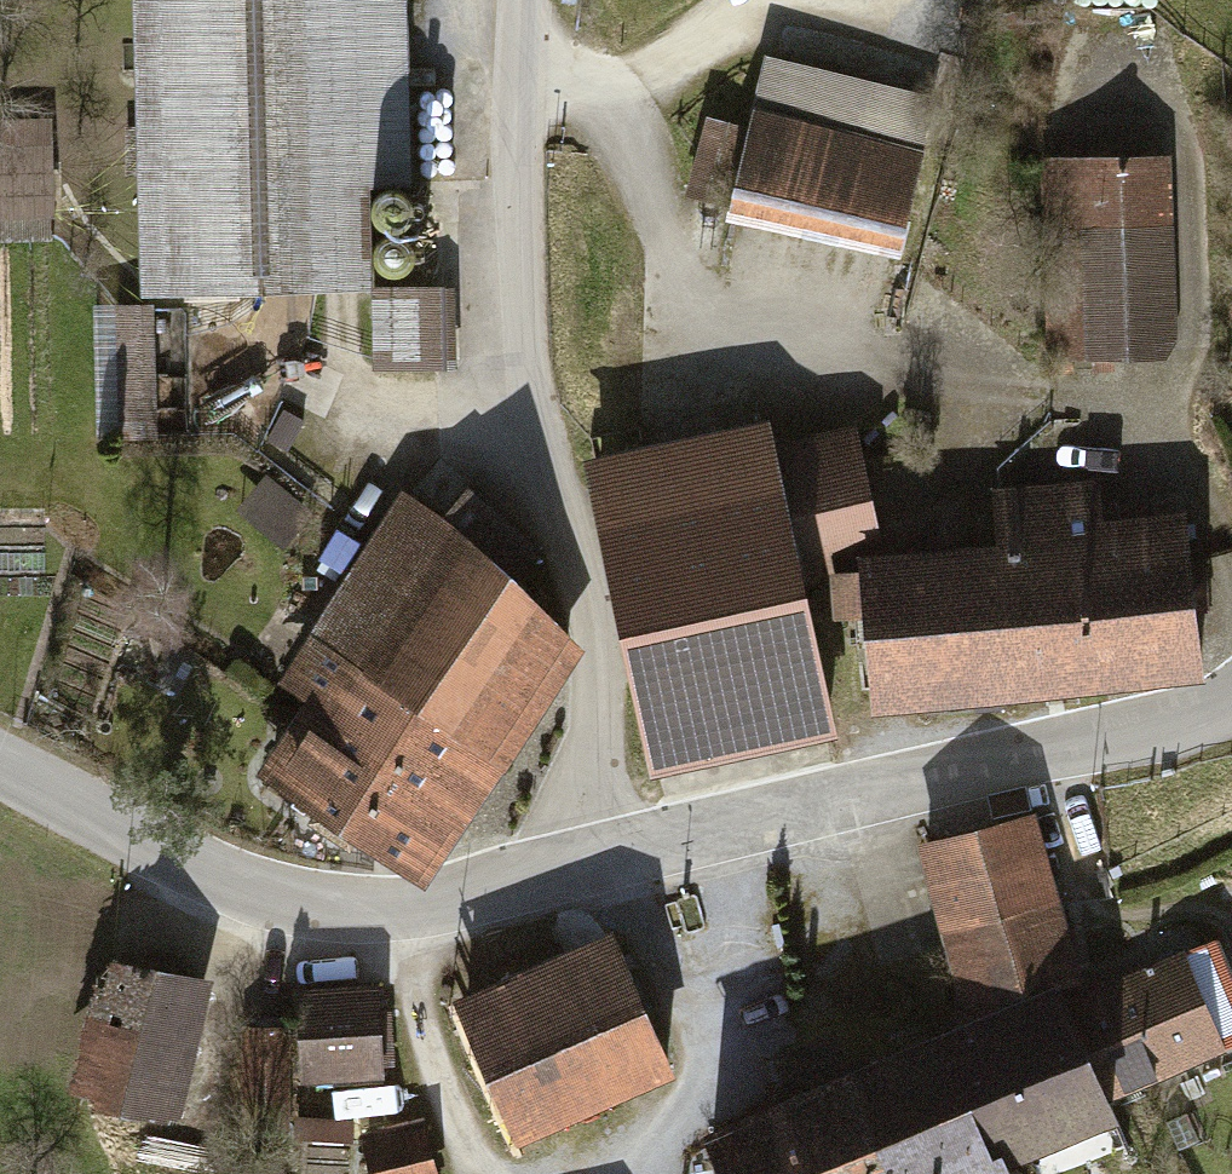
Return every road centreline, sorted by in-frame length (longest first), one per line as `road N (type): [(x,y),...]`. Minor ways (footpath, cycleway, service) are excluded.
road 1 (unclassified): [(622,863),(601,650),(530,418),(524,0)]
road 2 (unclassified): [(0,765),(256,898),(388,930),(622,863)]
road 3 (unclassified): [(622,863),(1231,706)]

